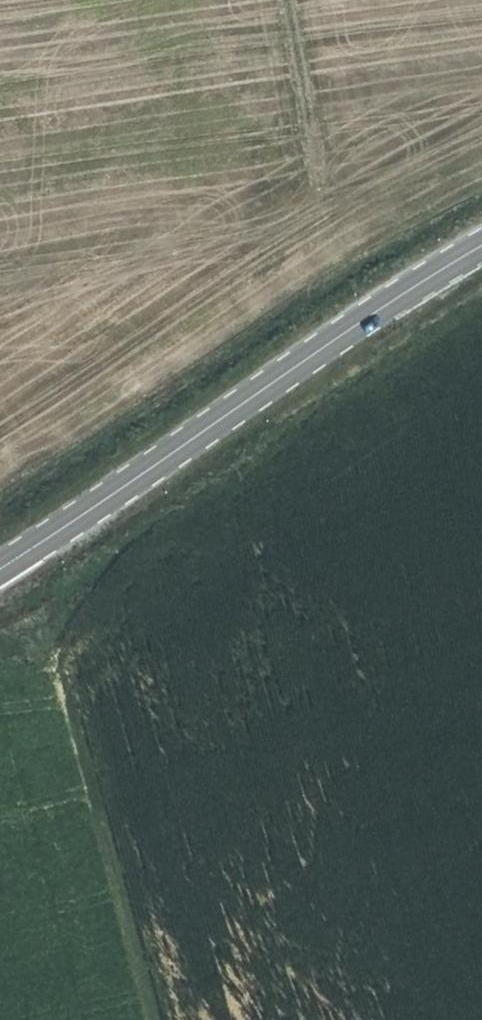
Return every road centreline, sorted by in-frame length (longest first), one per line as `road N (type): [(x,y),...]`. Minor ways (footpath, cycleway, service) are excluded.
road 1 (tertiary): [(0,570),(481,255)]
road 2 (track): [(72,735),(156,1019)]
road 3 (track): [(301,0),(337,200)]

